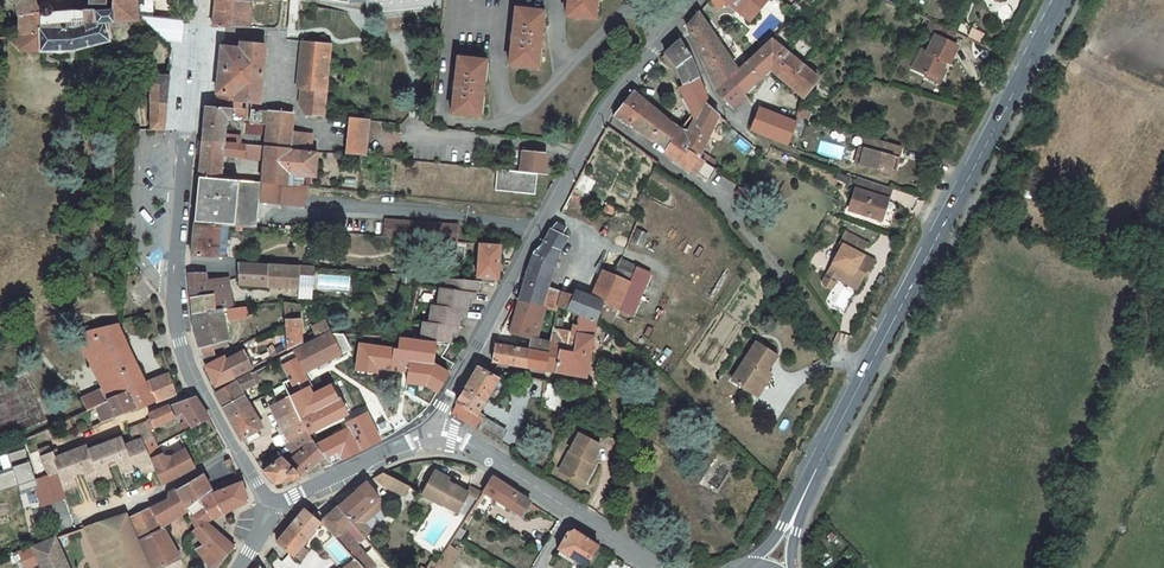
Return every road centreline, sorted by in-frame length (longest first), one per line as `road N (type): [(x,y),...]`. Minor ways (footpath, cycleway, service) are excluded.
road 1 (secondary): [(790,528),(1063,0)]
road 2 (residential): [(429,436),(600,114),(672,17)]
road 3 (residential): [(177,262),(180,343),(271,507)]
road 4 (residential): [(197,0),(177,262)]
road 5 (residential): [(429,436),(271,507)]
road 6 (residential): [(429,436),(466,444),(570,513)]
road 7 (residential): [(672,17),(713,97),(735,118)]

